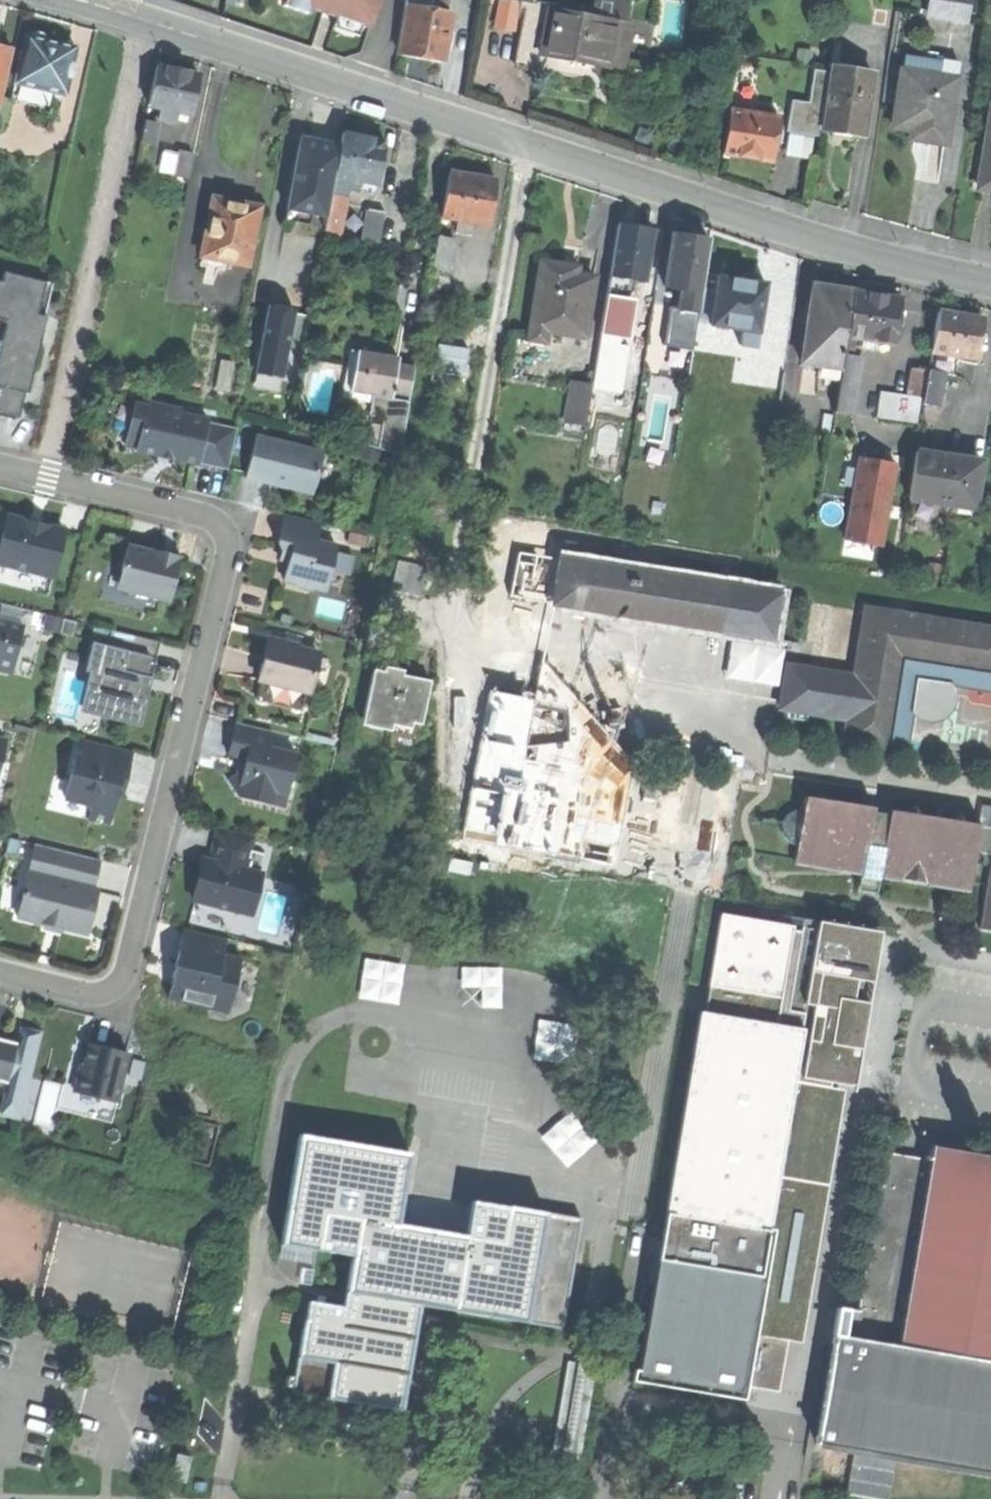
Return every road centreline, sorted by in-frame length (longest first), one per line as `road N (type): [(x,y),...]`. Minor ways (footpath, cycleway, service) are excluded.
road 1 (tertiary): [(76,0),(856,252),(990,283)]
road 2 (residential): [(0,467),(221,521),(232,548),(127,968),(96,996)]

